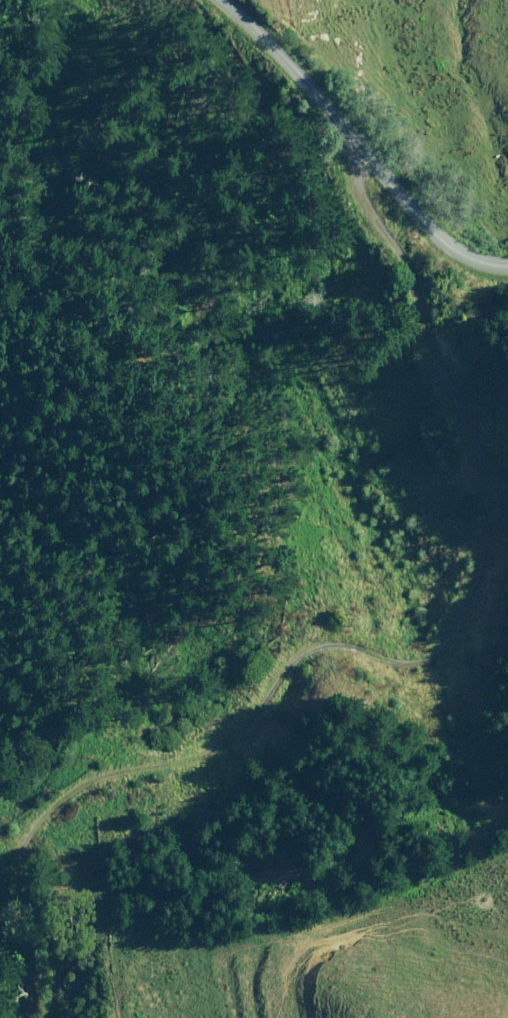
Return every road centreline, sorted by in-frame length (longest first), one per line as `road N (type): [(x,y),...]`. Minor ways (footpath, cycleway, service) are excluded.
road 1 (track): [(0,830),(267,733),(309,653),(428,672),(454,633),(491,527),(419,289),(361,184),(369,152)]
road 2 (unclassified): [(221,0),(331,104),(437,242),(465,262),(507,272)]
road 3 (track): [(53,1017),(50,972),(14,869),(0,856)]

